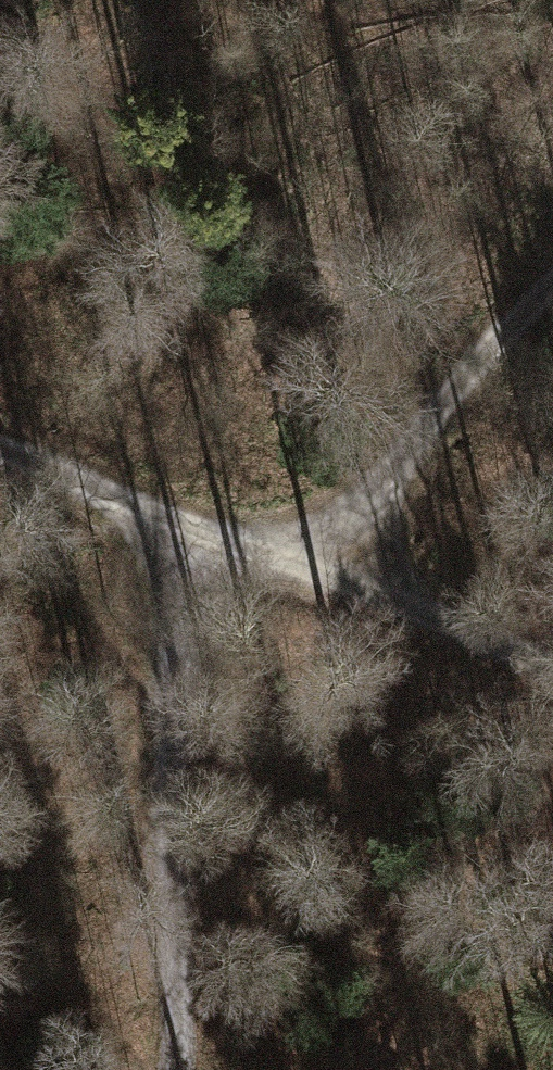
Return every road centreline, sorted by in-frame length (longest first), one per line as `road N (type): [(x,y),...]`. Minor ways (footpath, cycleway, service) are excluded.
road 1 (track): [(181,524),(170,763),(174,1069)]
road 2 (track): [(0,451),(181,524),(339,573)]
road 3 (track): [(552,285),(432,413),(339,573)]
road 4 (track): [(339,573),(552,662)]

